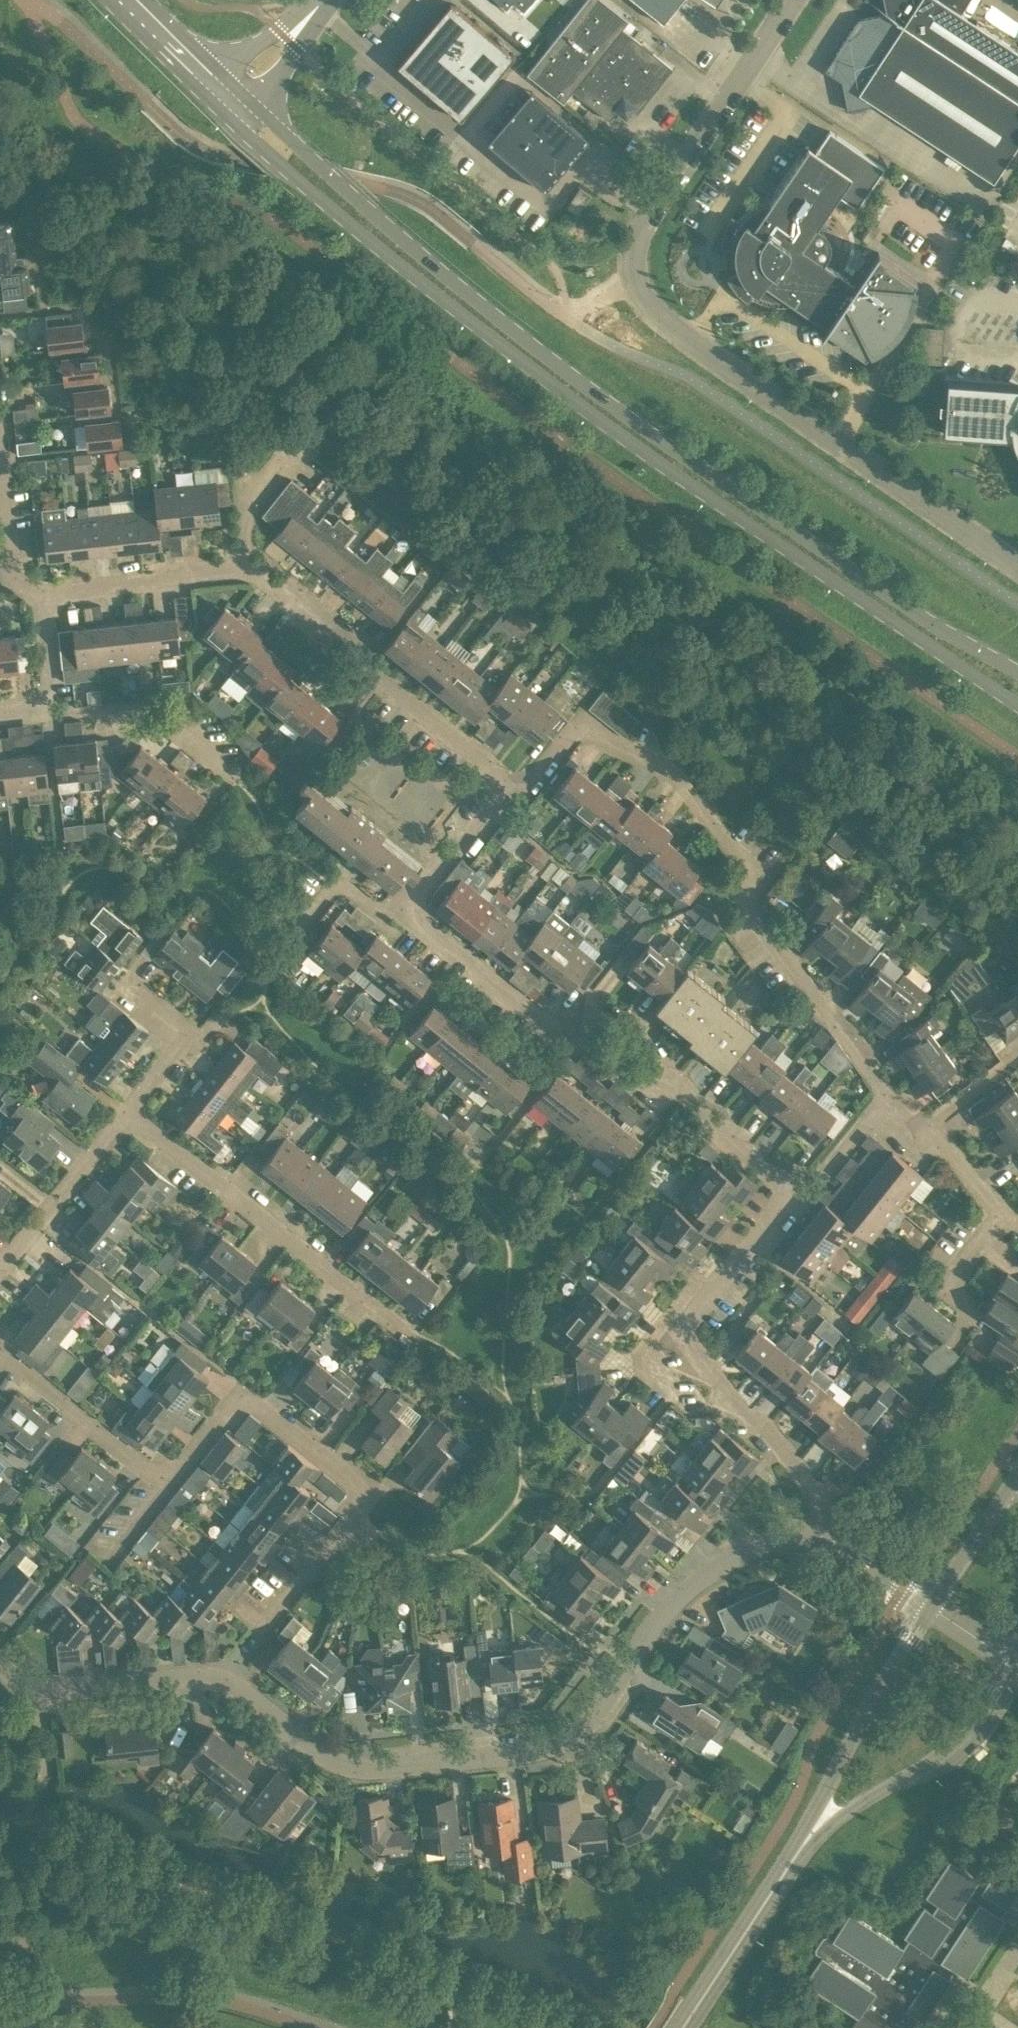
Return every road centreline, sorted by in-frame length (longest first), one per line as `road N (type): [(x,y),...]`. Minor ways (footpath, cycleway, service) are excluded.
road 1 (secondary): [(1017,690),(807,555),(520,348),(334,199),(220,93)]
road 2 (unclassified): [(1017,568),(641,304),(634,236),(791,0)]
road 3 (residential): [(824,1538),(770,1541),(713,1568),(685,1589),(582,1730),(531,1751),(357,1768),(331,1760),(219,1680)]
road 4 (residential): [(219,1680),(366,1492),(240,1395),(176,1475),(150,1477),(0,1358)]
road 5 (residential): [(793,1191),(680,1095),(579,1036),(545,1029),(406,914),(511,785)]
road 6 (residential): [(511,785),(535,778),(575,730),(671,771),(747,868),(745,903),(885,1094)]
road 7 (residential): [(511,785),(363,664),(354,640),(273,578),(243,569),(47,596)]
road 8 (residential): [(824,1538),(821,1504),(787,1456),(735,1411),(681,1330),(793,1191)]
road 9 (residential): [(405,1332),(340,1283),(333,1266),(236,1185),(202,1181),(125,1115)]
road 10 (tertiary): [(806,1839),(949,1749),(1013,1660)]
road 11 (tertiary): [(929,1603),(826,1787),(806,1839)]
road 12 (residential): [(219,1680),(57,1691),(27,1683),(0,1662)]
road 13 (tertiary): [(682,2027),(806,1839)]
road 14 (residential): [(33,711),(165,705),(226,763)]
road 15 (residential): [(0,1267),(125,1115)]
road 16 (residential): [(125,1115),(191,1033),(135,988)]
road 17 (residential): [(47,596),(13,584),(0,445)]
road 18 (residential): [(885,1094),(904,1119),(945,1143),(999,1220)]
road 19 (tertiary): [(1016,1468),(929,1603)]
road 20 (residential): [(793,1191),(818,1184),(885,1094)]
road 21 (secondary): [(124,0),(220,93)]
road 22 (unclassified): [(220,93),(315,0)]
road 23 (residential): [(929,1603),(824,1538)]
road 24 (residential): [(33,711),(57,676),(47,596)]

